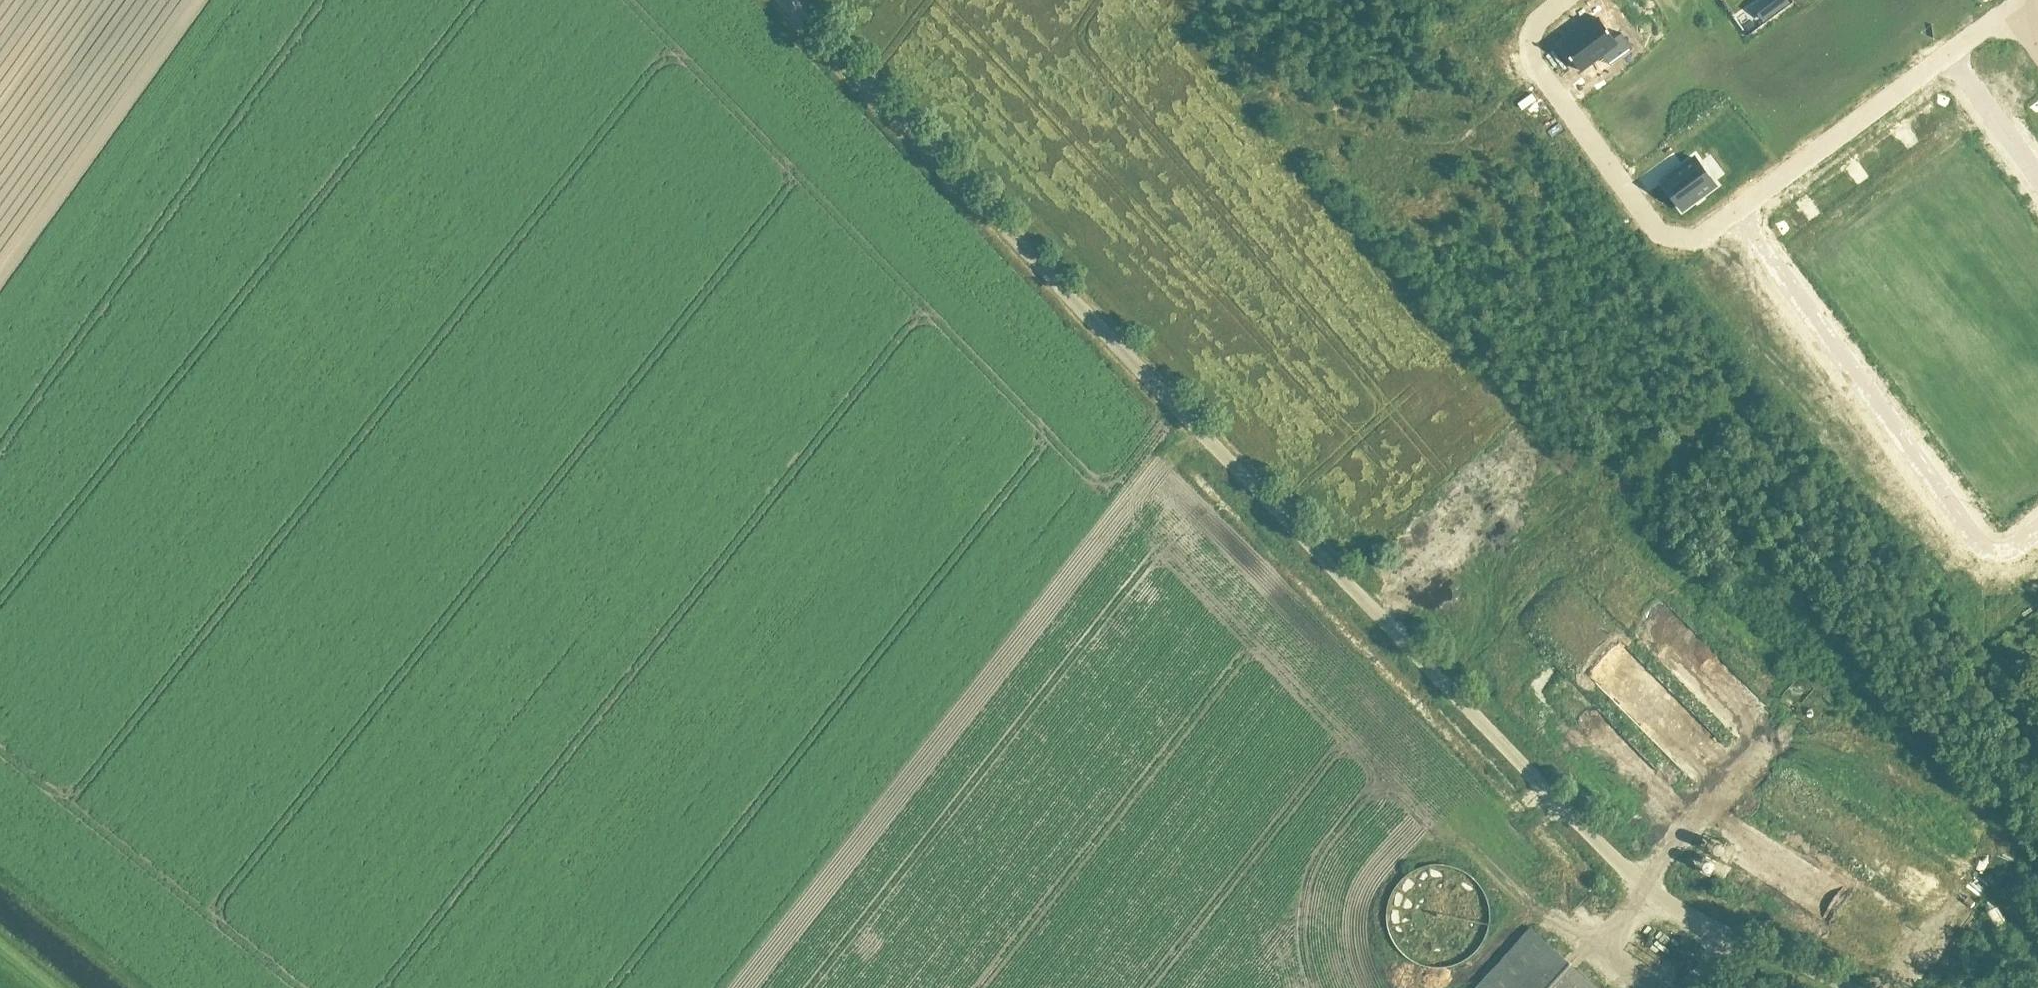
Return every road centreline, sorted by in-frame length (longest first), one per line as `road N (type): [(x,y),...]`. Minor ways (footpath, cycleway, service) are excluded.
road 1 (unclassified): [(1834,987),(1706,934),(1596,851),(783,0)]
road 2 (residential): [(1738,213),(1973,537),(2009,553),(2037,532)]
road 3 (residential): [(1562,0),(1541,17),(1532,50),(1662,232),(1688,238),(1738,213)]
road 4 (residential): [(1738,213),(1949,56)]
road 5 (residential): [(2037,175),(1949,56)]

